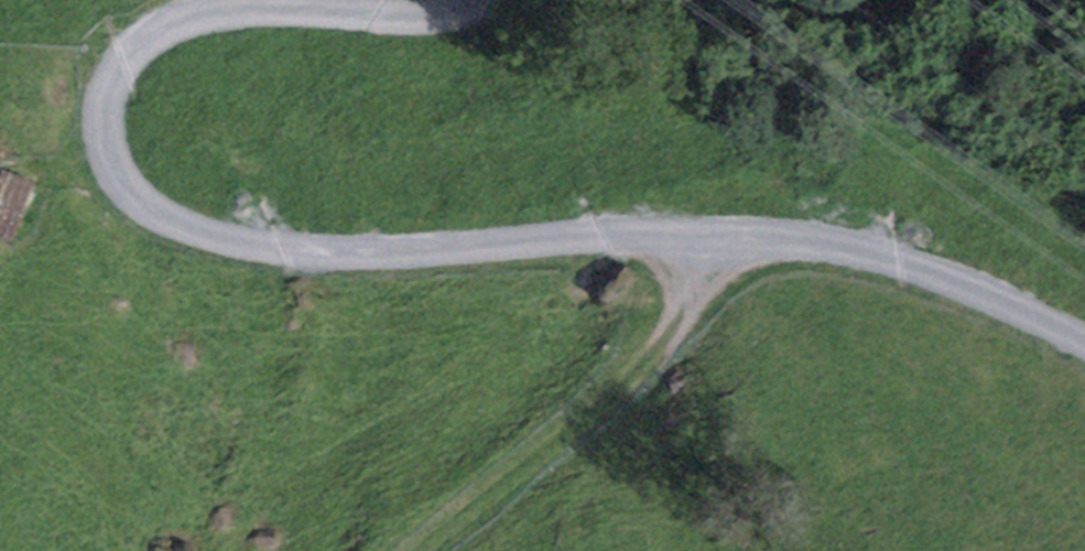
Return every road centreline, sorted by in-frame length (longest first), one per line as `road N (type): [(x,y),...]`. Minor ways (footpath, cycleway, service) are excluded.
road 1 (track): [(1084,342),(953,281),(876,255),(776,237),(511,238),(295,254),(178,229),(118,184),(99,124),(116,60),(183,11),(260,6),(419,16),(498,0)]
road 2 (track): [(708,235),(704,275),(638,384),(428,550)]

